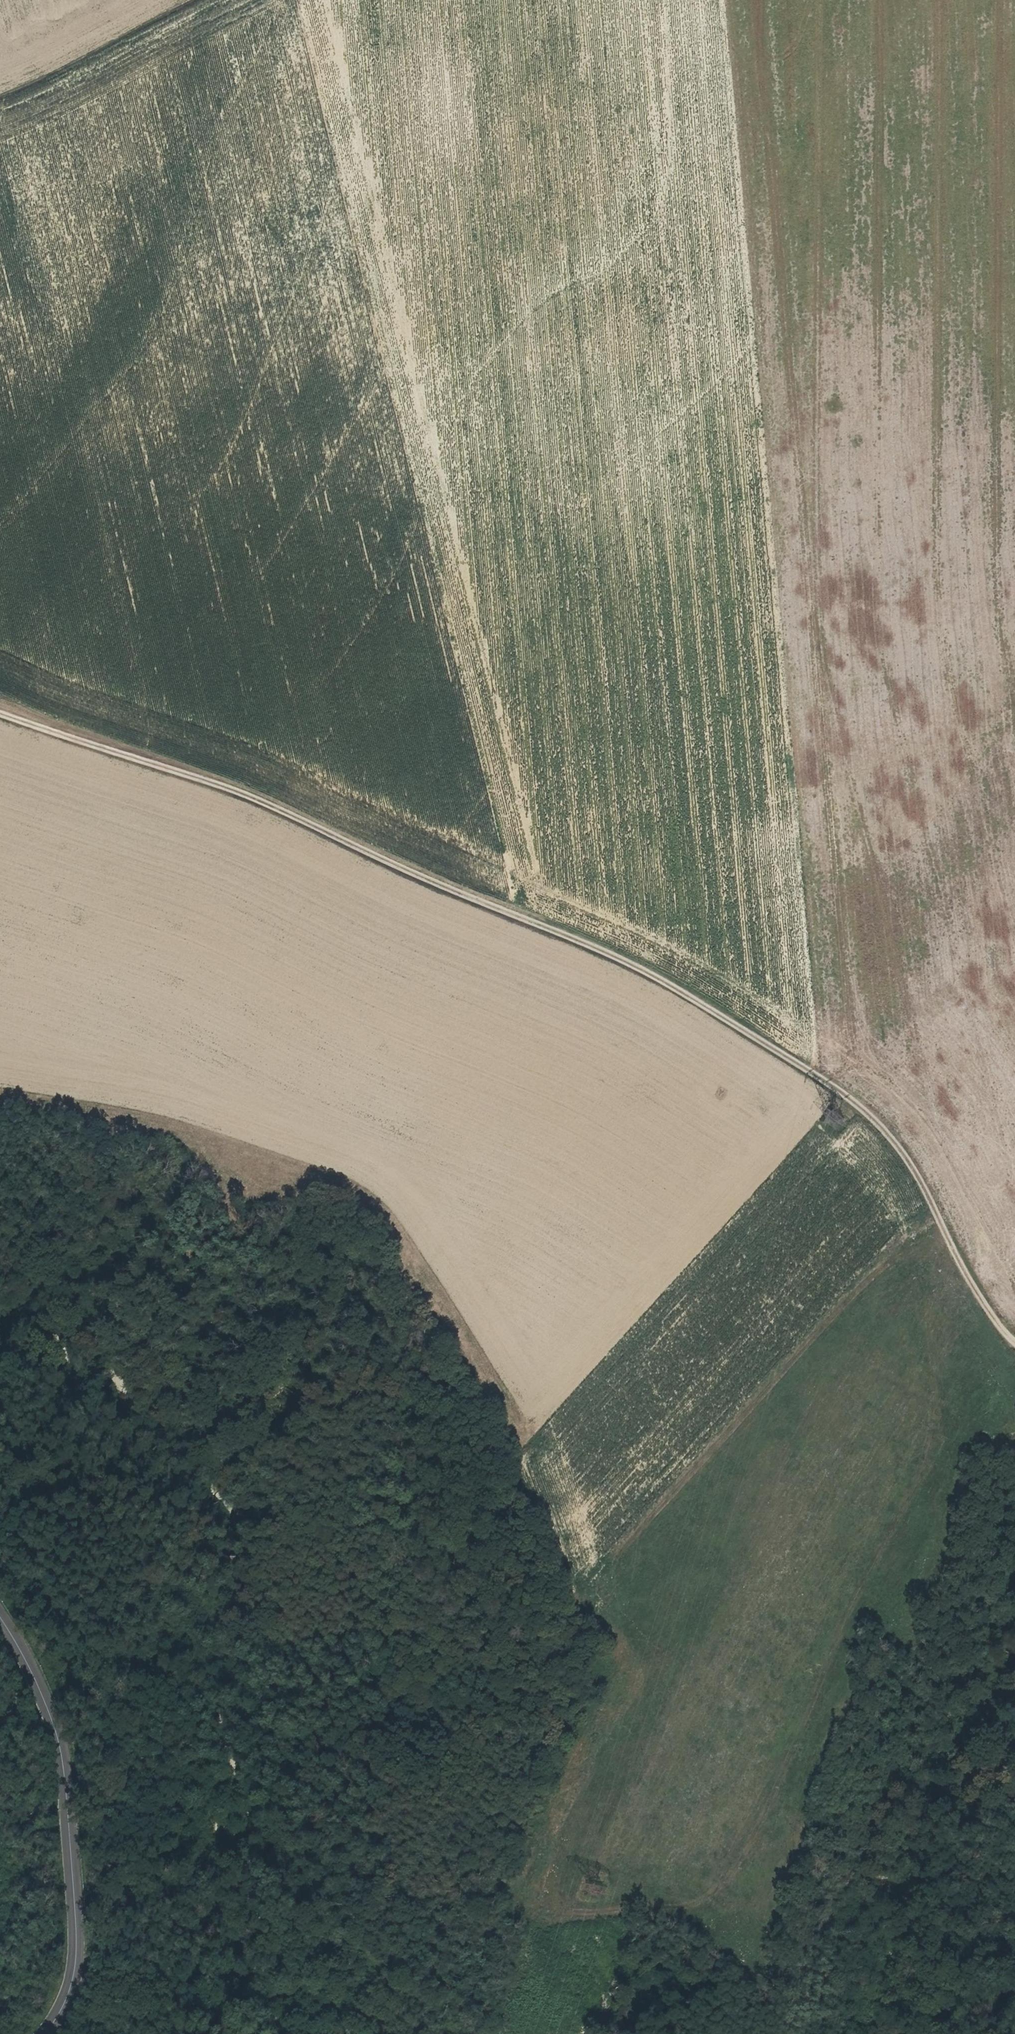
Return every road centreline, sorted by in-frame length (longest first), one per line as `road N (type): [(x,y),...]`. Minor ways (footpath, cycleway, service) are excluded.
road 1 (track): [(0,715),(229,790),(542,927),(654,978),(816,1075),(878,1126),(919,1177),(964,1269),(1014,1346)]
road 2 (tertiary): [(0,1617),(32,1669),(66,1776),(77,1953),(71,1993),(47,2033)]

